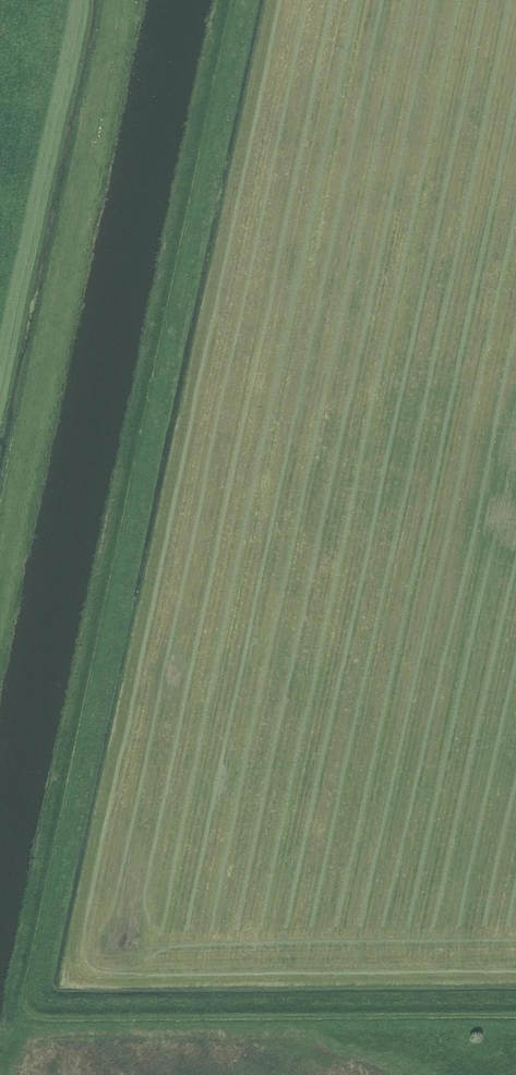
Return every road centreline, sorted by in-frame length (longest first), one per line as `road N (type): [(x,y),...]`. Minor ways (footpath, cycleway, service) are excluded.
road 1 (track): [(121,0),(0,601)]

